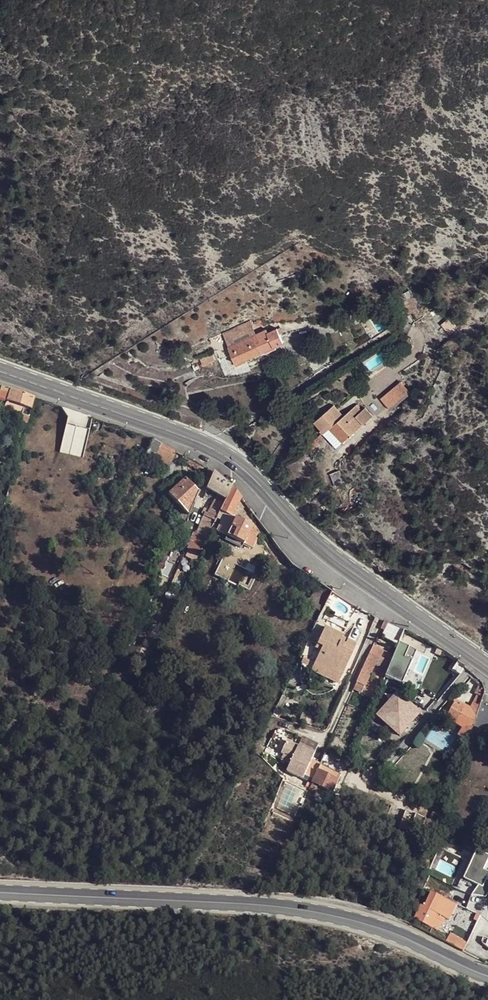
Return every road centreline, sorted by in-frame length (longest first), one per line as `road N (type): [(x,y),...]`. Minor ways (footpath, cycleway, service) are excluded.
road 1 (primary): [(487,667),(340,566),(224,453),(0,371)]
road 2 (primary): [(0,894),(330,915),(487,976)]

